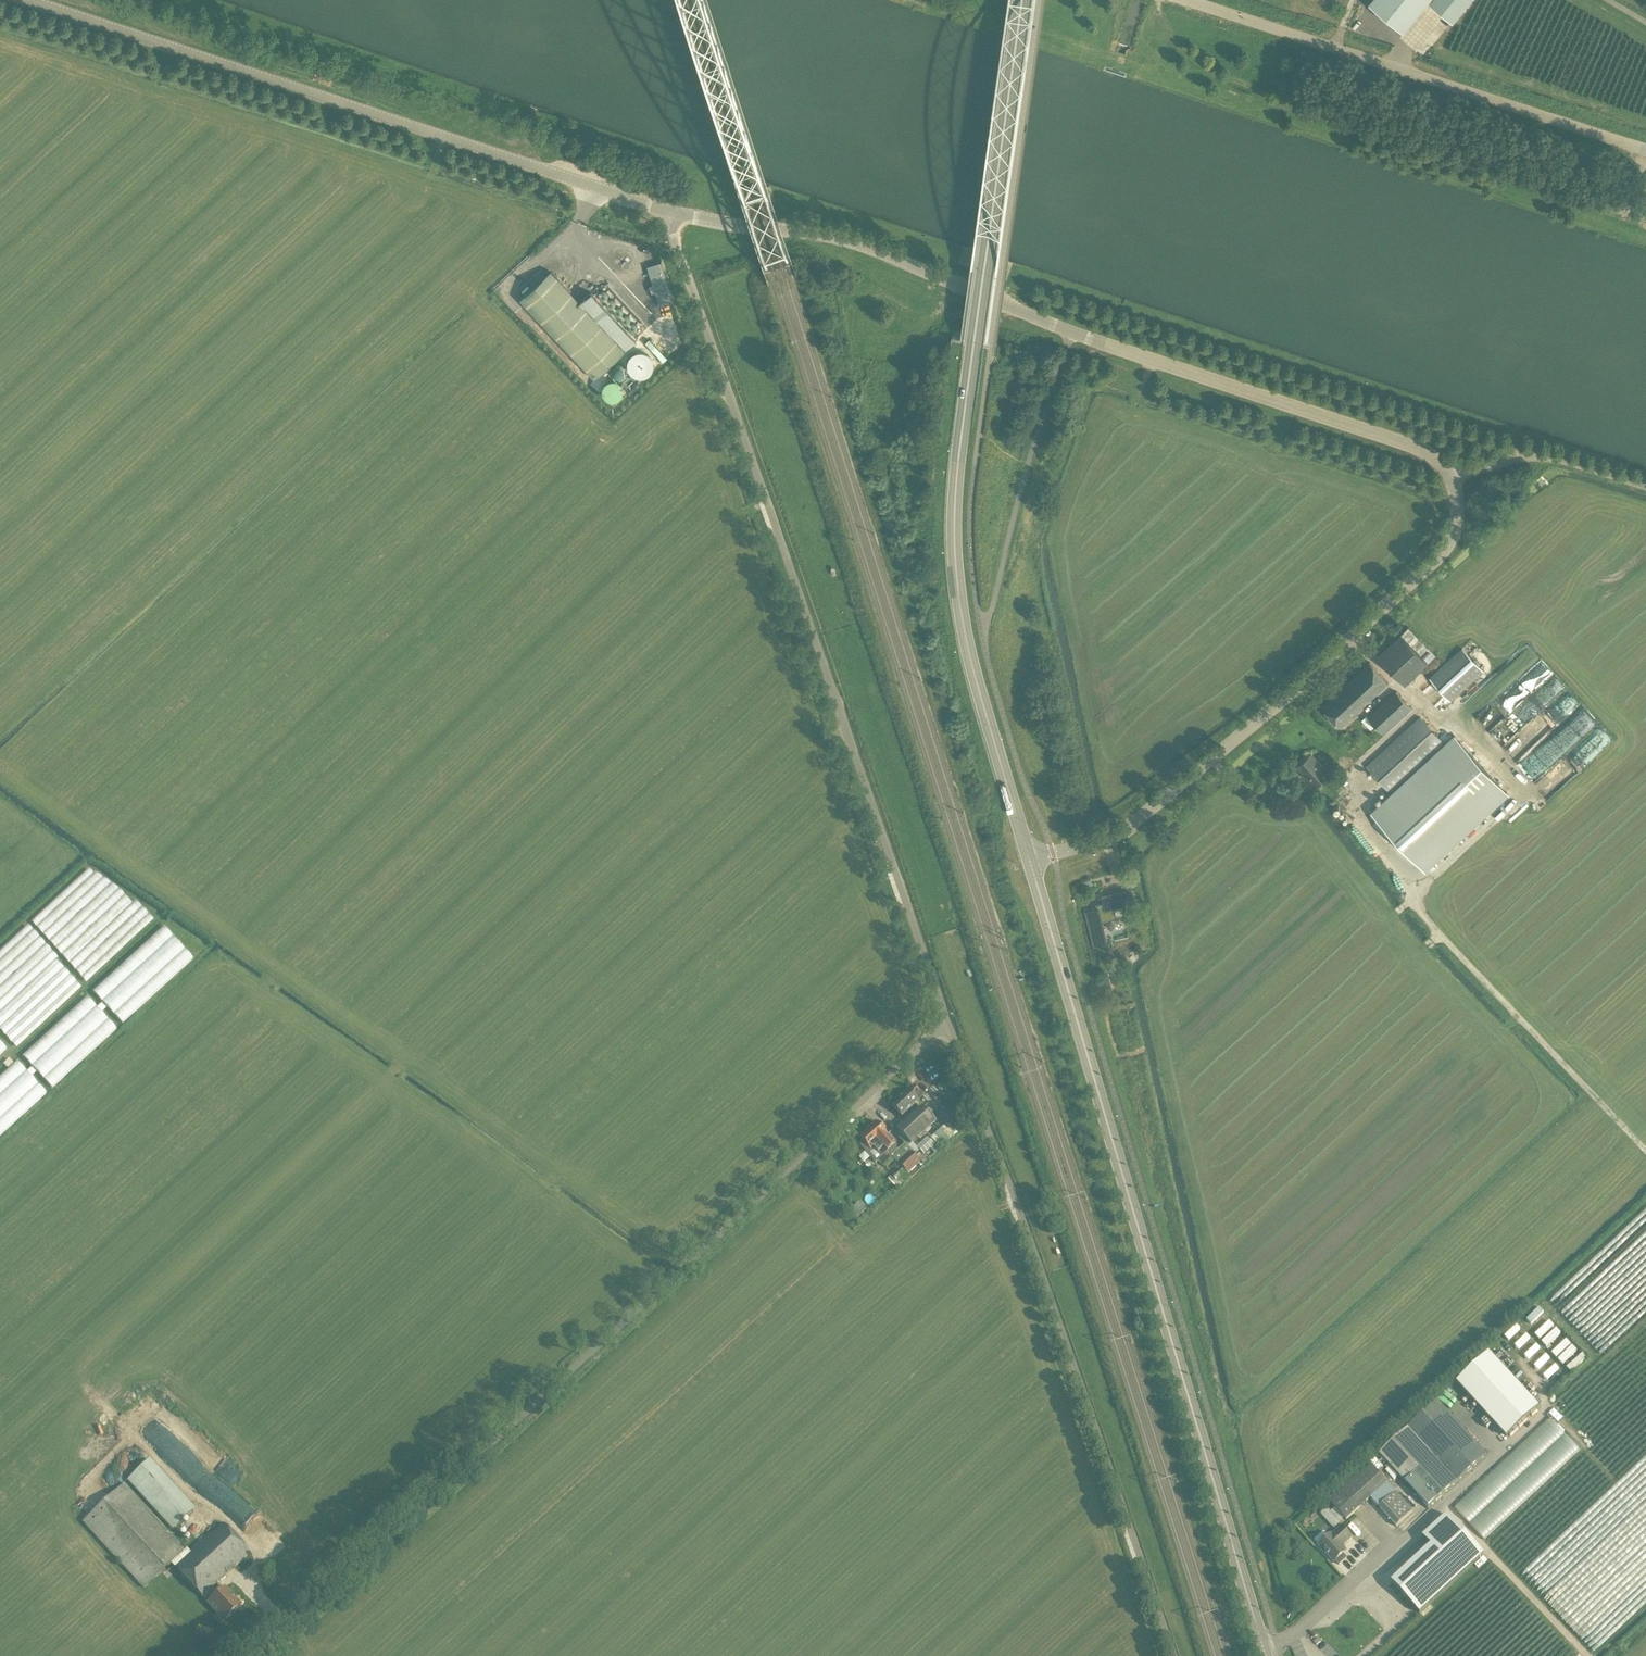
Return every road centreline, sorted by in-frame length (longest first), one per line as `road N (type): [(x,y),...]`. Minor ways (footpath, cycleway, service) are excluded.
road 1 (tertiary): [(1030,858),(1129,824),(1441,559),(1458,519),(1445,470),(1419,450),(1073,332),(859,243),(676,214)]
road 2 (unclassified): [(259,1655),(949,1024)]
road 3 (tertiary): [(1030,858),(969,652),(955,510),(1023,0)]
road 4 (unclassified): [(949,1024),(676,244),(676,214)]
road 5 (tertiary): [(1267,1655),(1030,858)]
road 6 (tertiary): [(676,214),(29,0)]
road 7 (unclassified): [(1175,1655),(949,1024)]
road 8 (track): [(1159,0),(1157,12),(1178,50),(1256,93),(1624,216)]
road 9 (unclassified): [(1645,150),(1187,0)]
road 10 (track): [(1645,488),(1548,457),(1449,479)]

